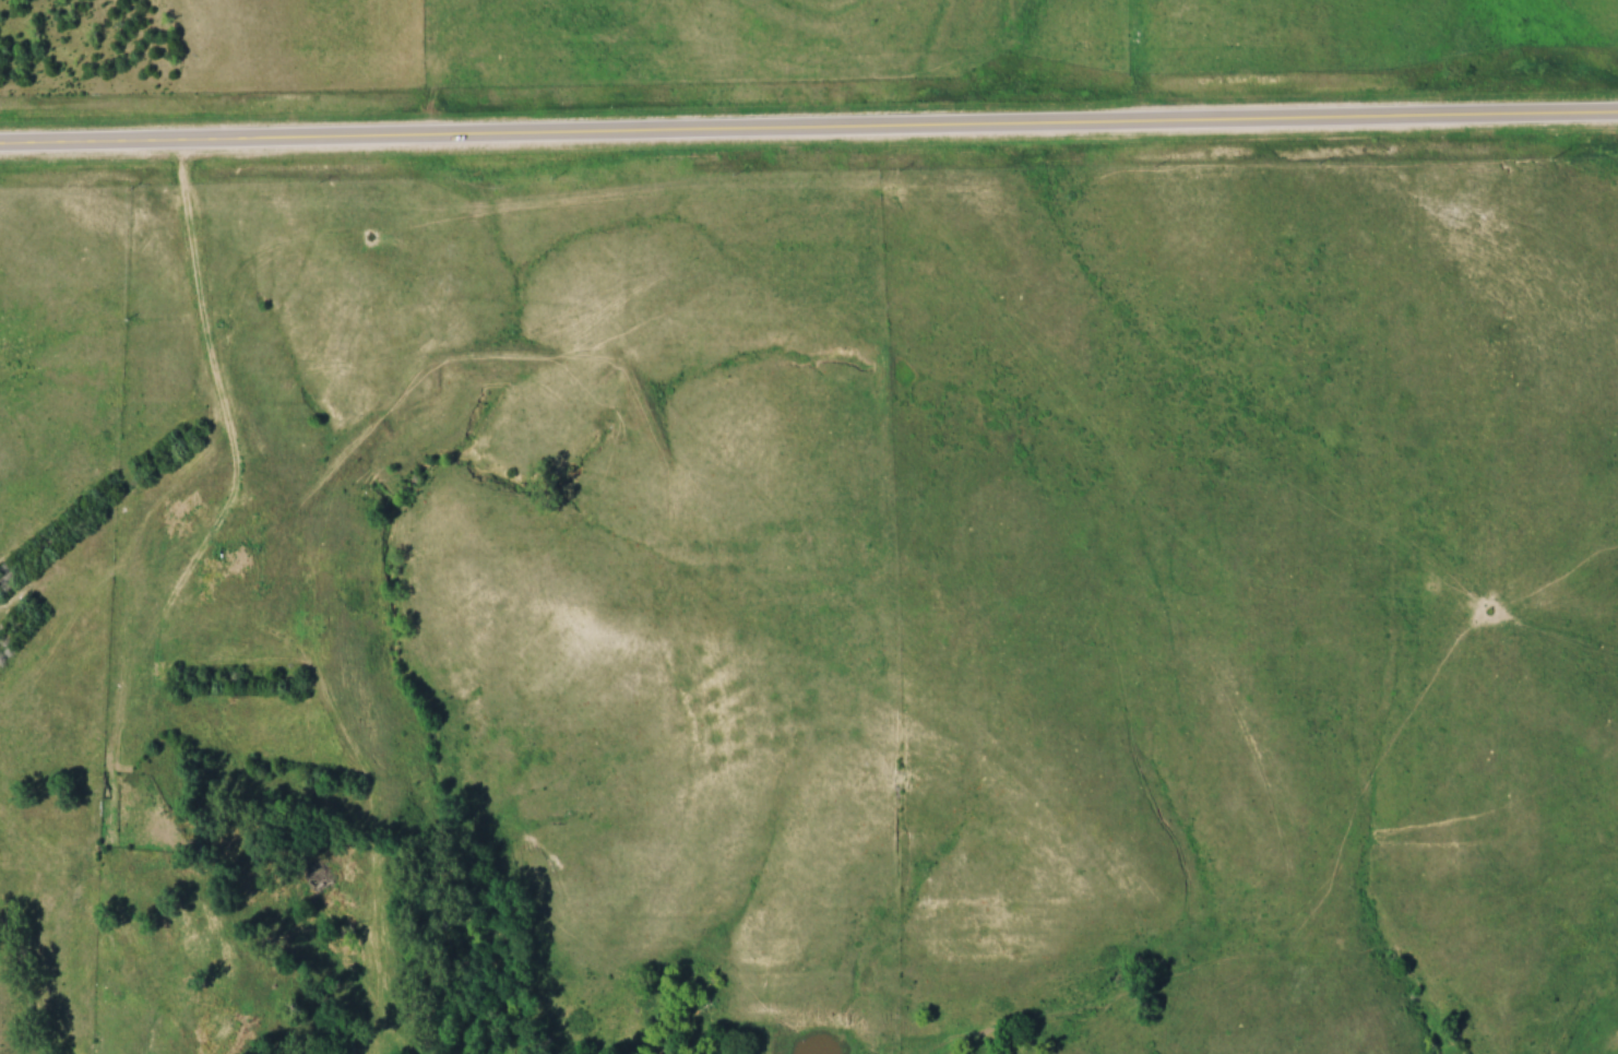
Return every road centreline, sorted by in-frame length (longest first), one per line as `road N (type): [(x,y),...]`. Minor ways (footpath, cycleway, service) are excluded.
road 1 (tertiary): [(1617,121),(0,150)]

